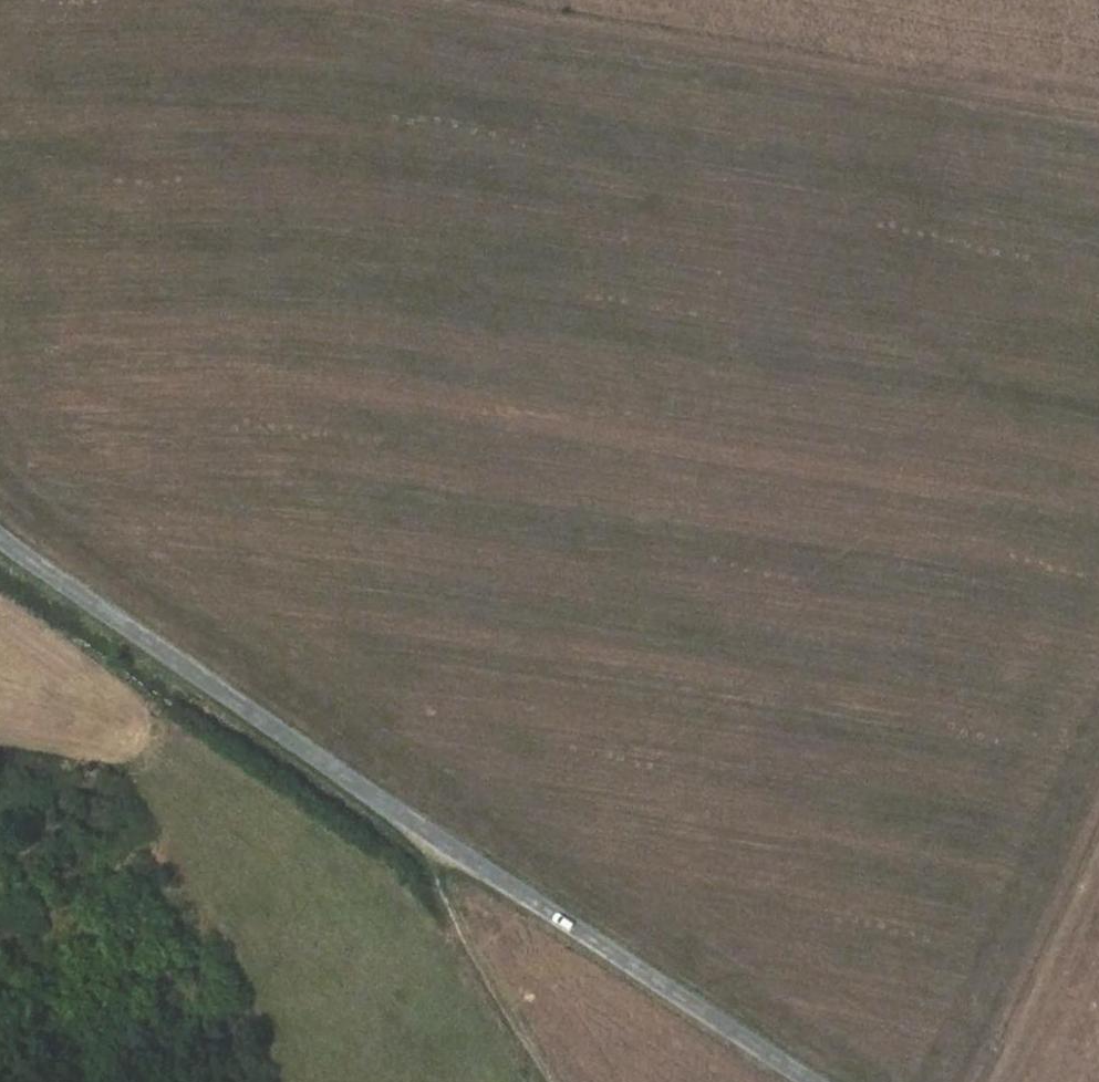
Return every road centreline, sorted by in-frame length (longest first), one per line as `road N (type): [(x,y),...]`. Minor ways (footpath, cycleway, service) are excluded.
road 1 (unclassified): [(0,537),(423,833),(814,1081)]

